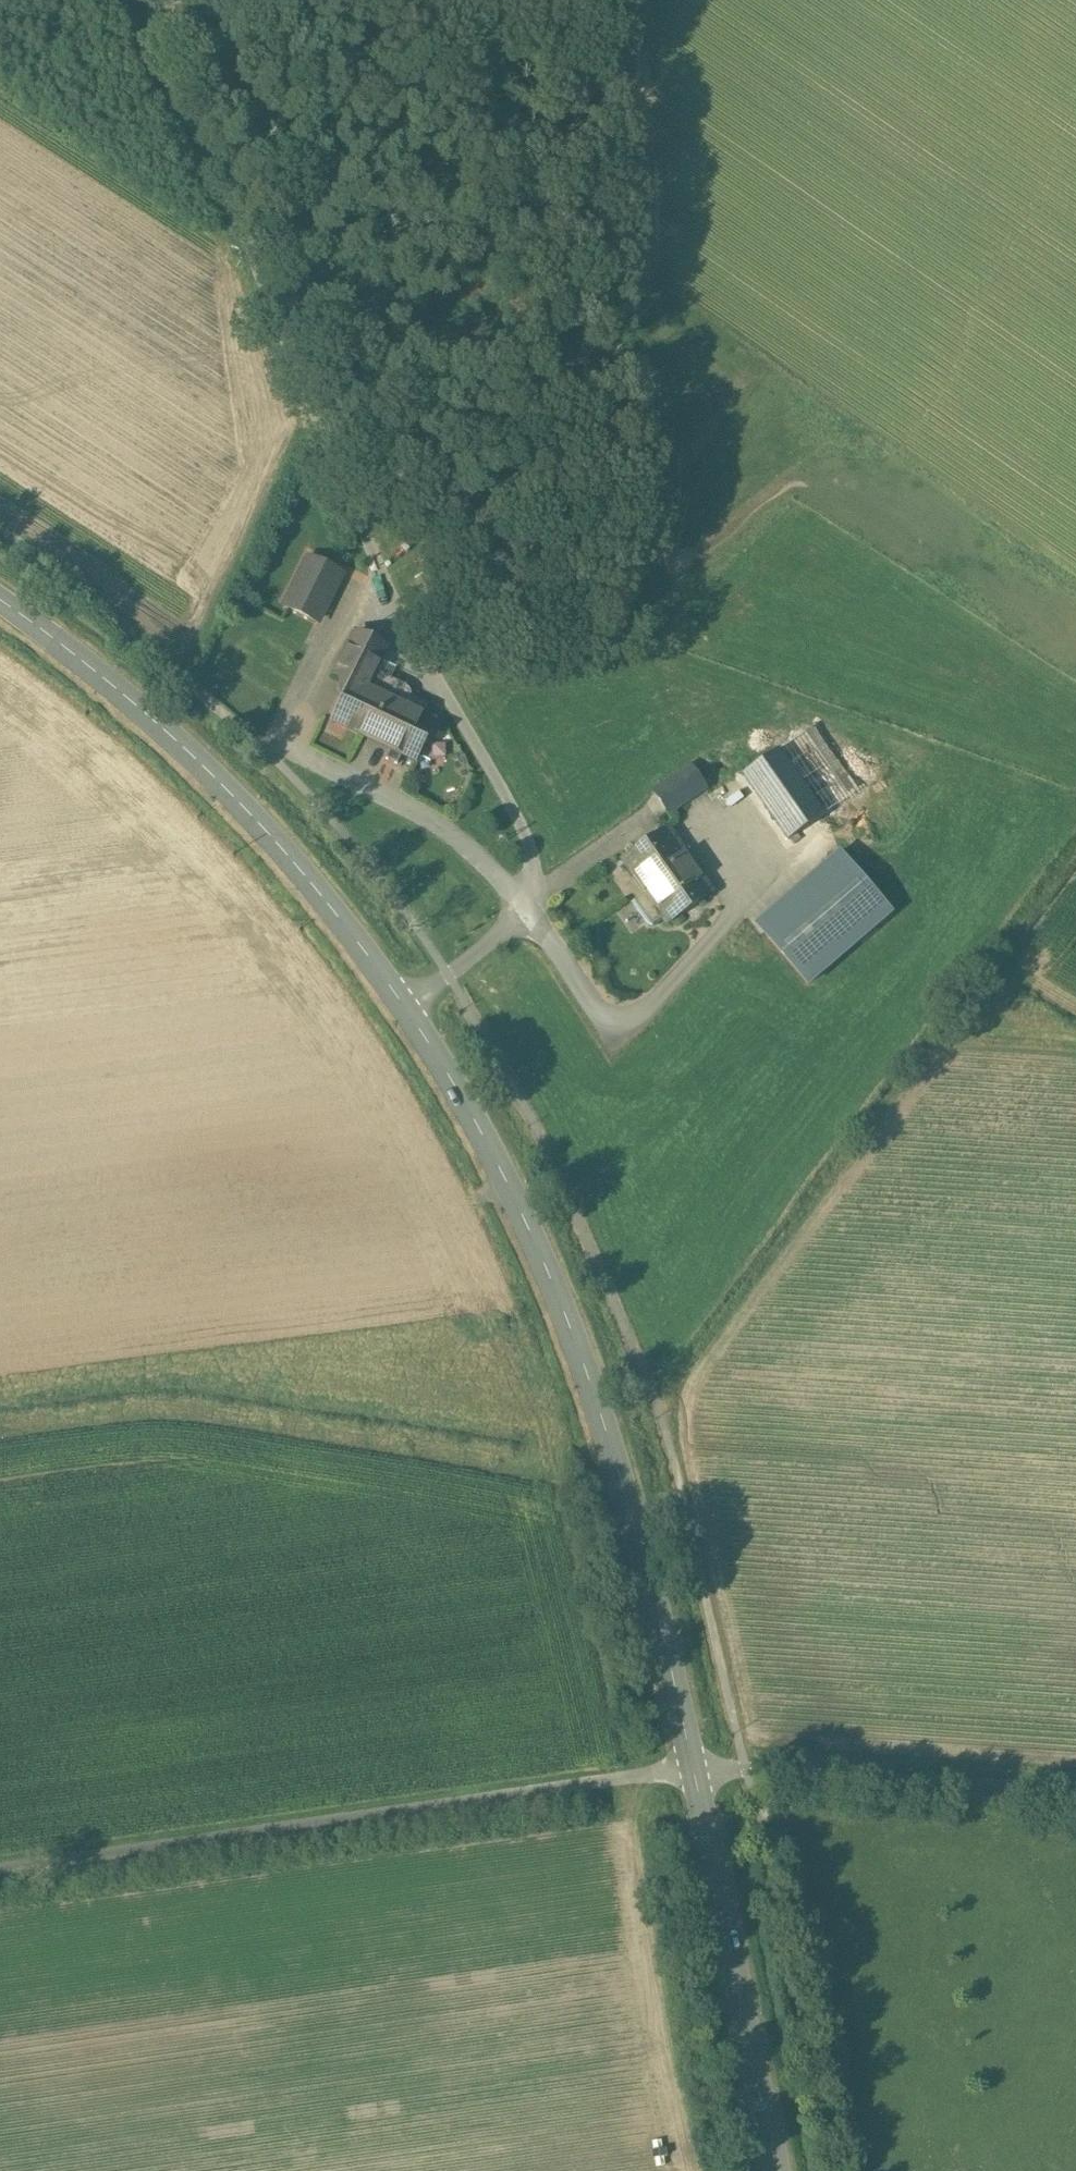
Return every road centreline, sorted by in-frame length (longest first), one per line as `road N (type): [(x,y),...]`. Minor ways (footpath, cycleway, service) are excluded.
road 1 (unclassified): [(404,1006),(526,913),(537,889),(532,859),(514,811),(383,579),(149,0)]
road 2 (tertiary): [(404,1006),(502,1172),(587,1370),(642,1550),(694,1771)]
road 3 (unclassified): [(694,1771),(0,1869)]
road 4 (tertiary): [(0,599),(203,766),(300,868),(404,1006)]
road 5 (tertiary): [(694,1771),(779,2170)]
road 6 (unclassified): [(1075,1790),(694,1771)]

